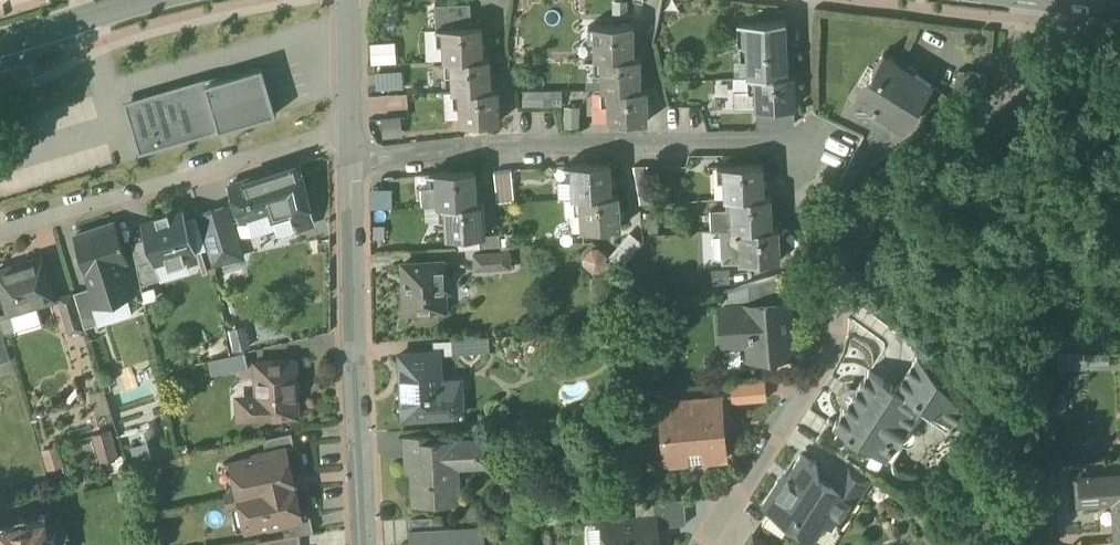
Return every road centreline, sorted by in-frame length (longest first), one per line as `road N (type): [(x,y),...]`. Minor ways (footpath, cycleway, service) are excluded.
road 1 (residential): [(1036,0),(1028,55),(994,118),(845,223),(834,333),(706,544)]
road 2 (residential): [(353,156),(550,142),(810,140)]
road 3 (residential): [(368,544),(353,156)]
road 4 (residential): [(353,117),(0,227)]
road 5 (secondary): [(0,41),(141,0)]

